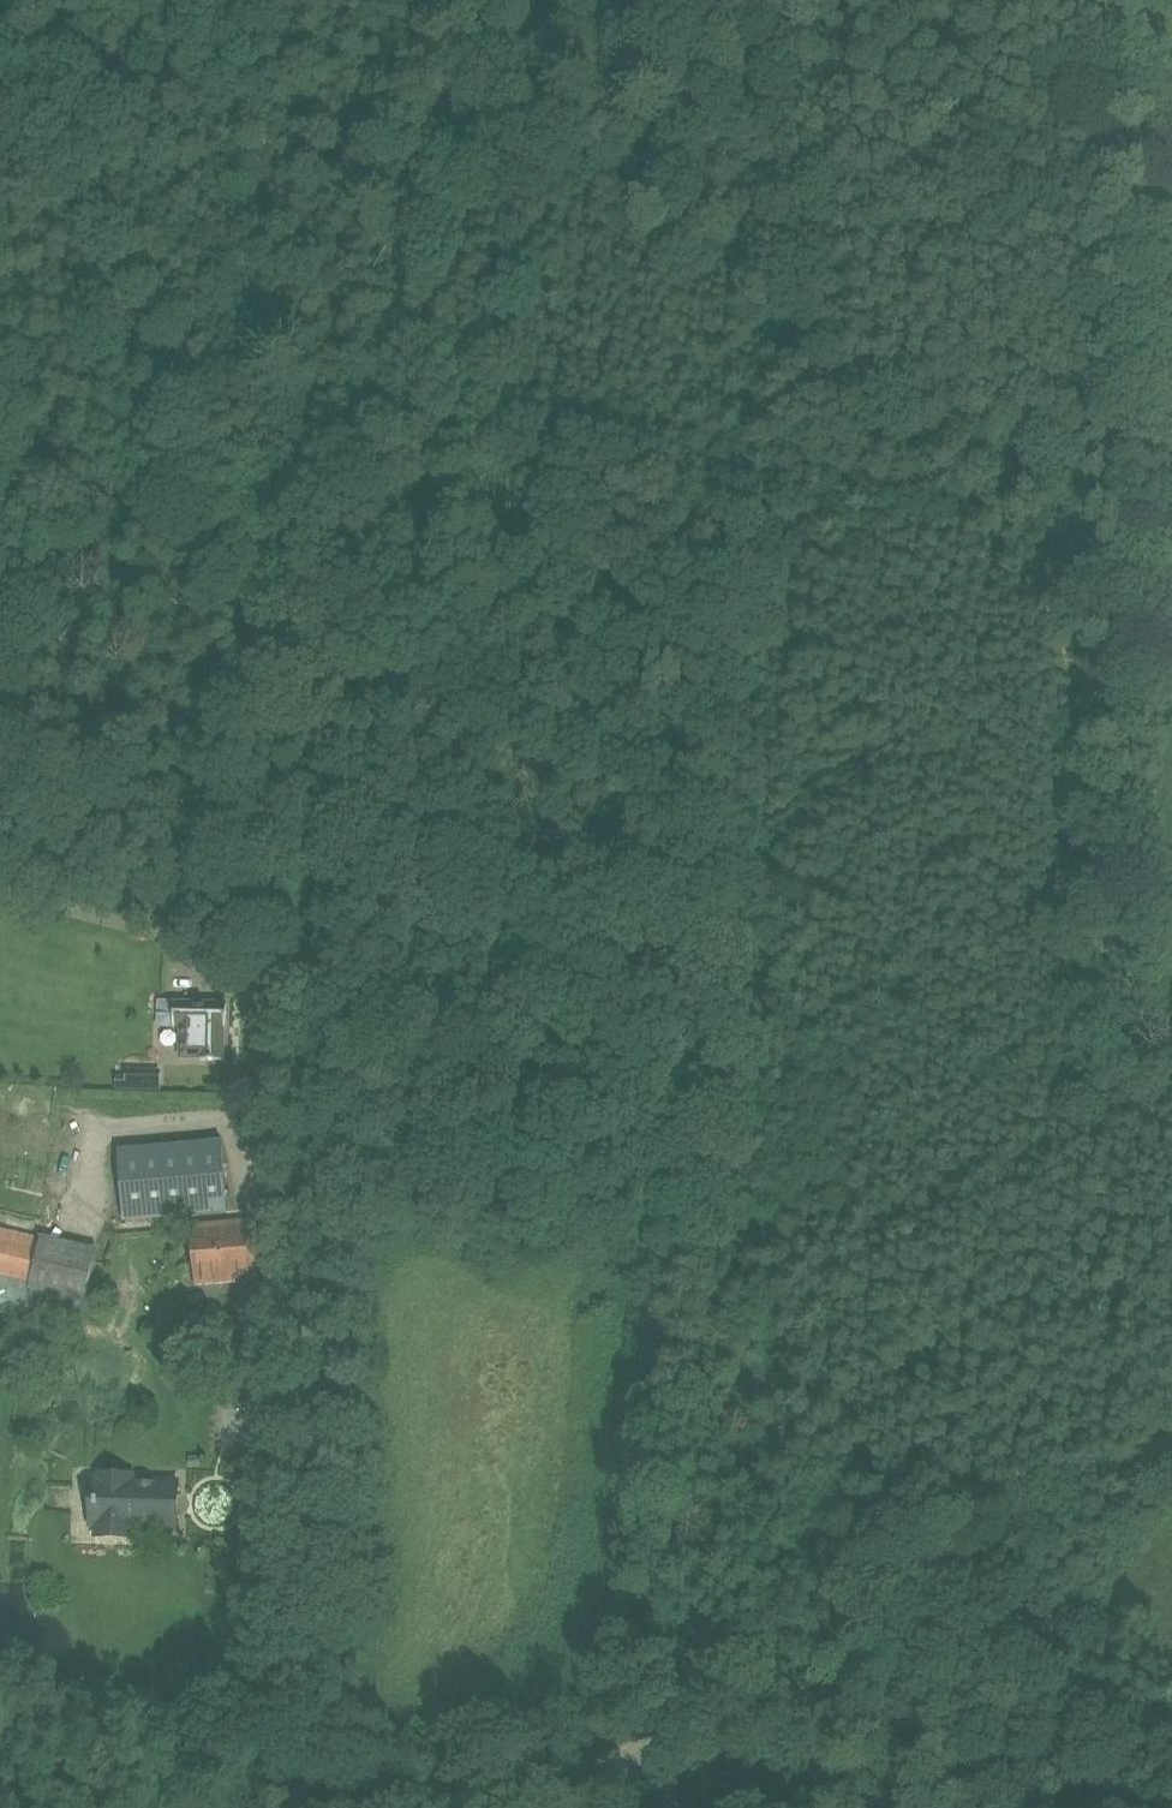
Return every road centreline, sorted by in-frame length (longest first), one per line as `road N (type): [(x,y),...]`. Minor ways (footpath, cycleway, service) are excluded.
road 1 (unclassified): [(297,1807),(334,623),(360,452),(458,0)]
road 2 (unclassified): [(640,1758),(642,1740),(656,1729),(1171,1439)]
road 3 (unclassified): [(512,1807),(609,1757),(640,1758)]

